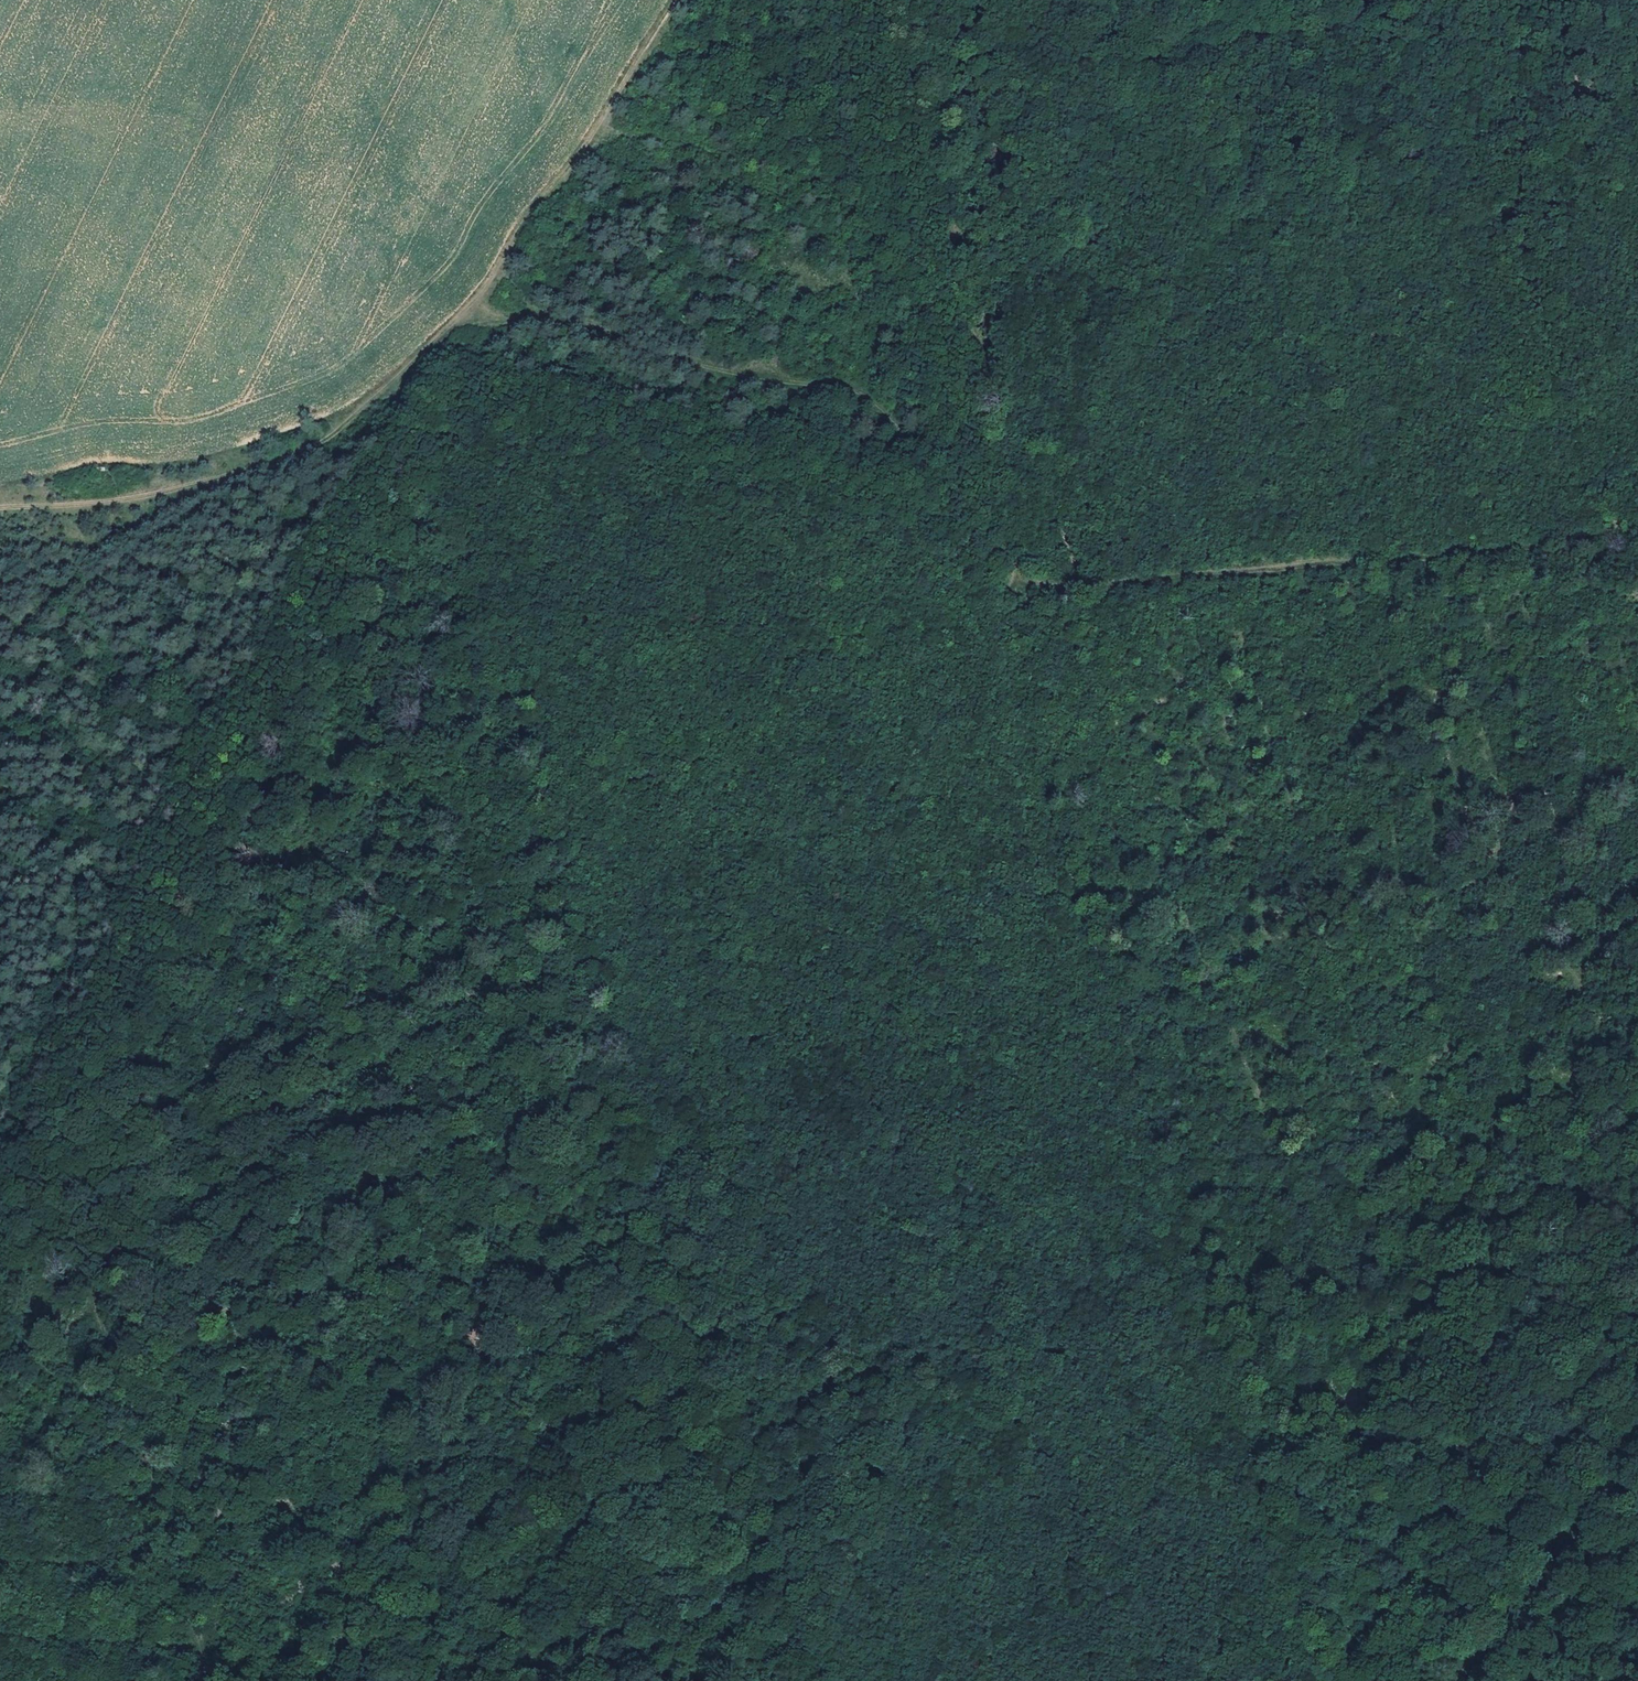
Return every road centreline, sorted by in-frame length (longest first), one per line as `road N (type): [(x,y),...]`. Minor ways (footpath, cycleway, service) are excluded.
road 1 (track): [(0,511),(199,485),(358,426),(479,314),(646,84),(691,0)]
road 2 (track): [(1468,1680),(1637,1440)]
road 3 (track): [(672,35),(732,157),(608,134)]
road 4 (track): [(732,157),(780,276),(753,378)]

